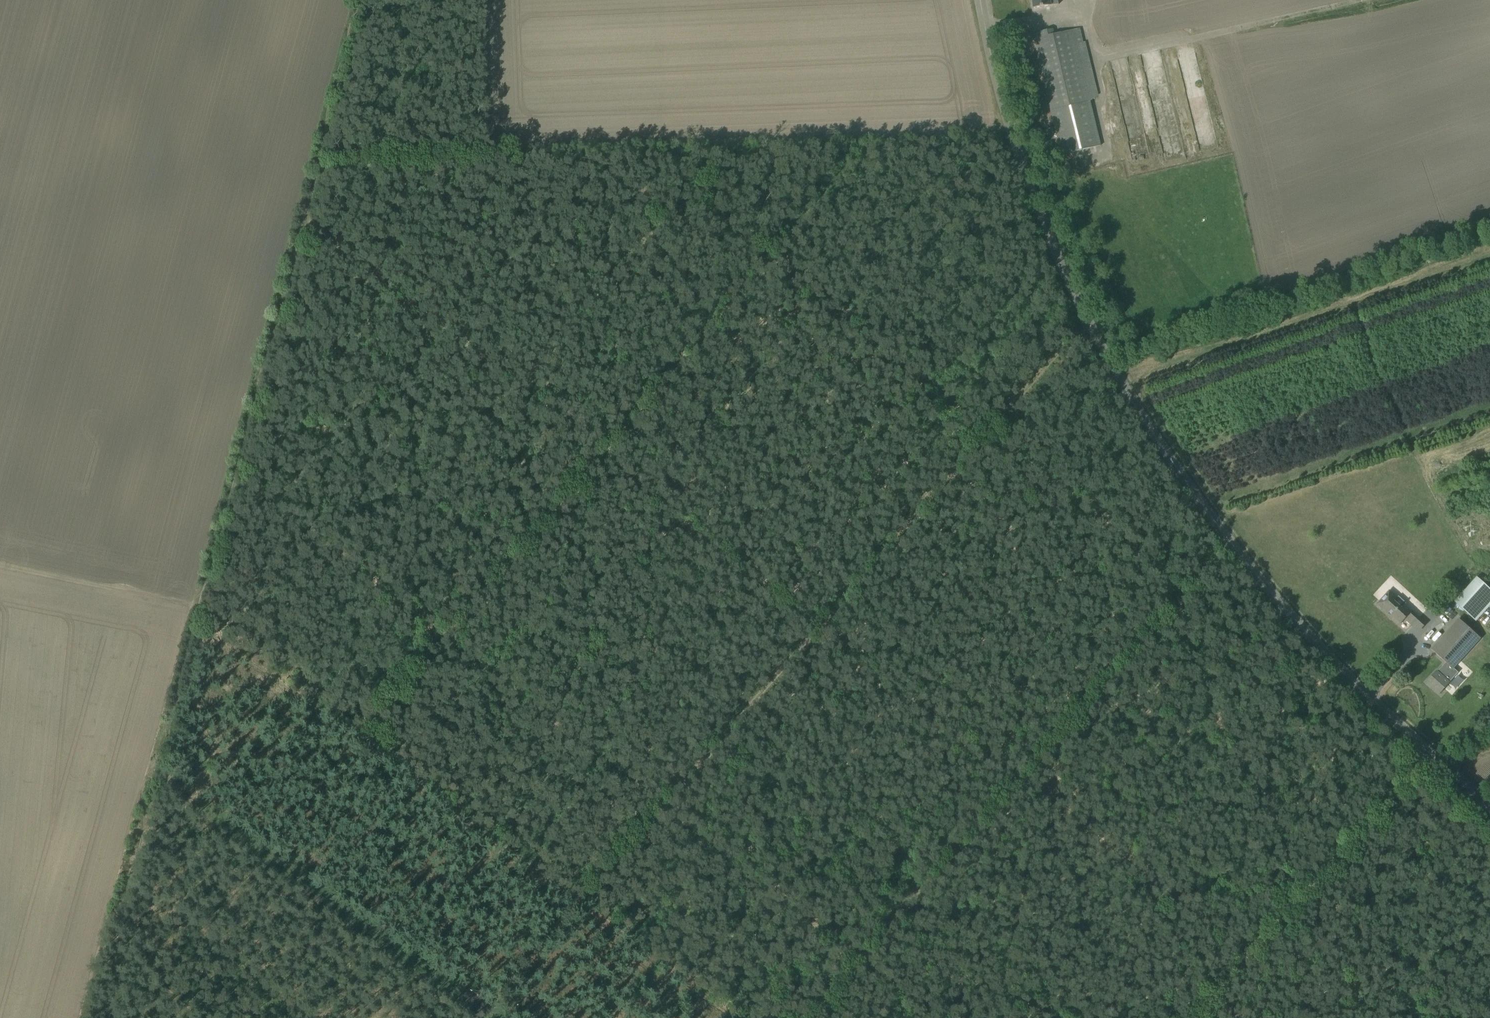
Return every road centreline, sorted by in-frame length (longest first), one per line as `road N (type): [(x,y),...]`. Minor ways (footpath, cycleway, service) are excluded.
road 1 (unclassified): [(1489,803),(1345,669),(1270,586),(1139,406),(1036,201),(982,0)]
road 2 (track): [(1427,747),(1250,947)]

